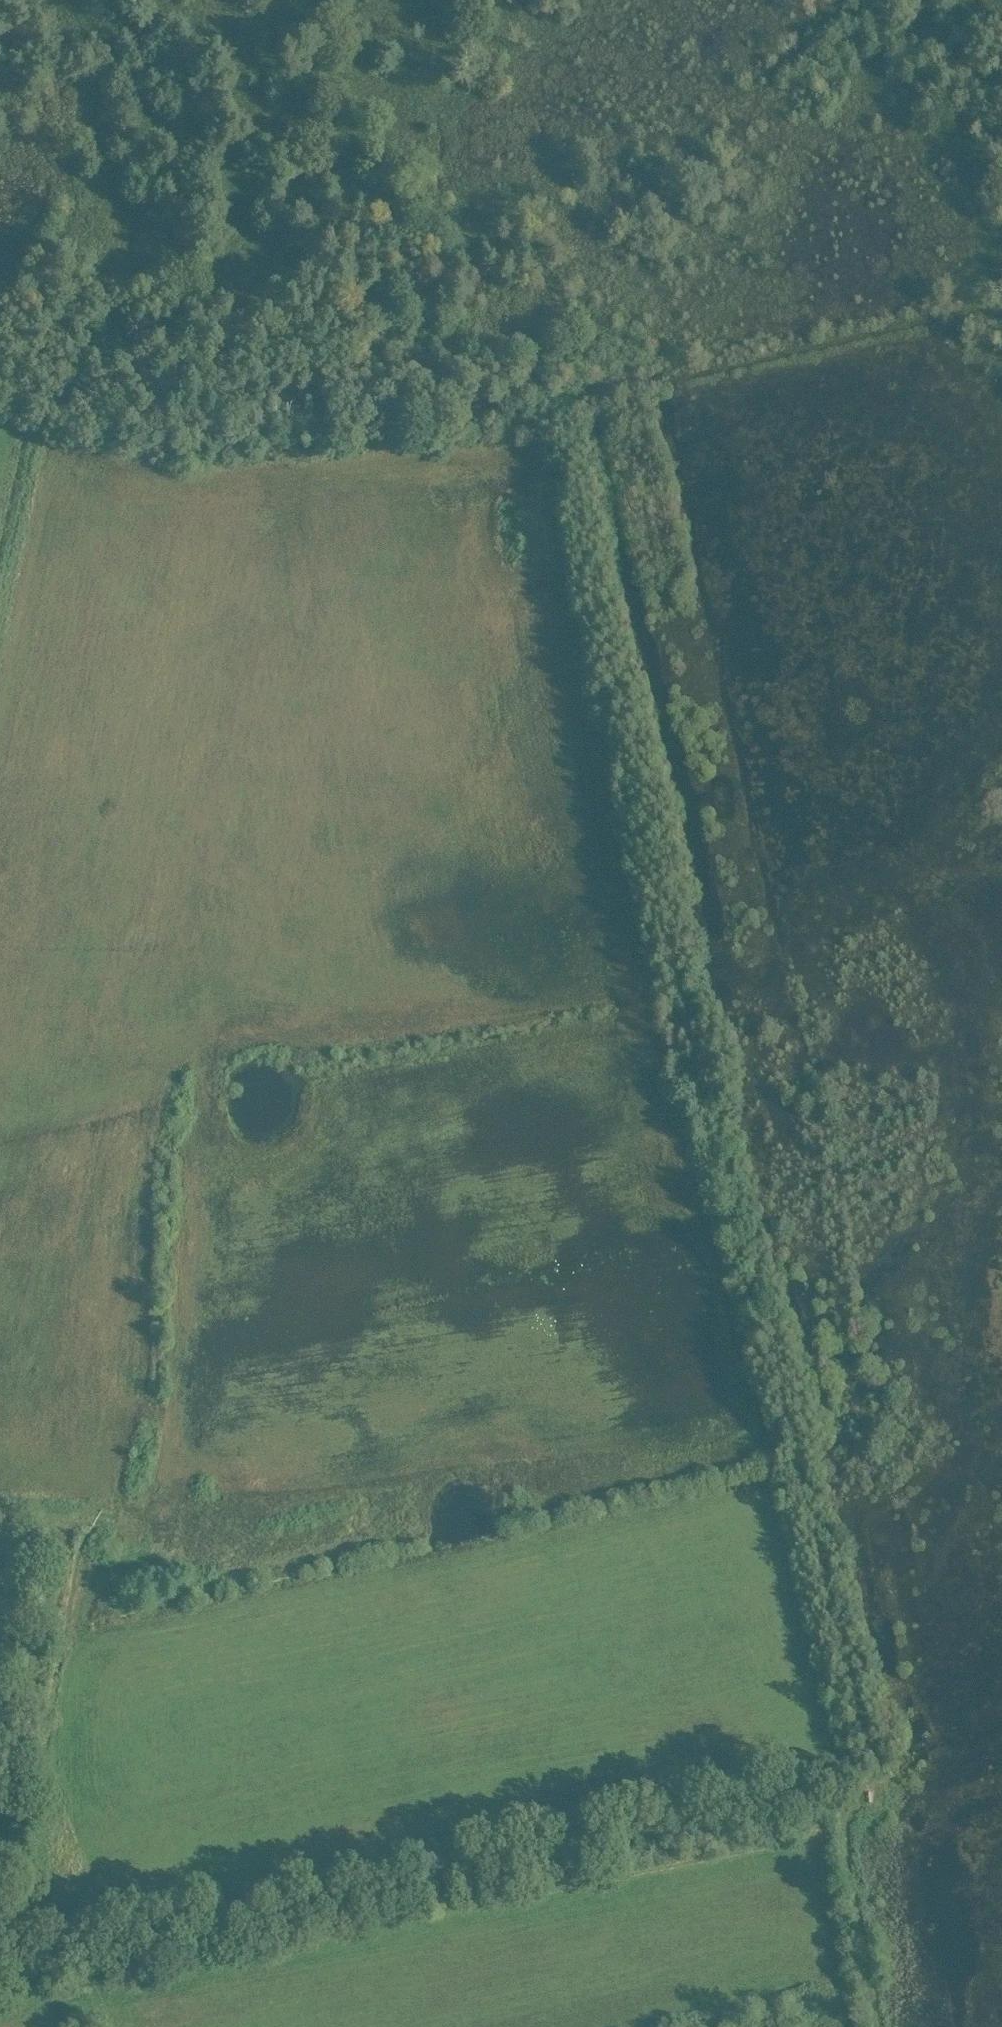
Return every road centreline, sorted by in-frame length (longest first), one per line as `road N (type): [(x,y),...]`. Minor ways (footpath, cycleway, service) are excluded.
road 1 (track): [(0,1962),(816,1775),(841,1824),(878,2026)]
road 2 (track): [(0,1517),(45,1525),(61,1553),(57,1594),(41,1628),(0,1801)]

